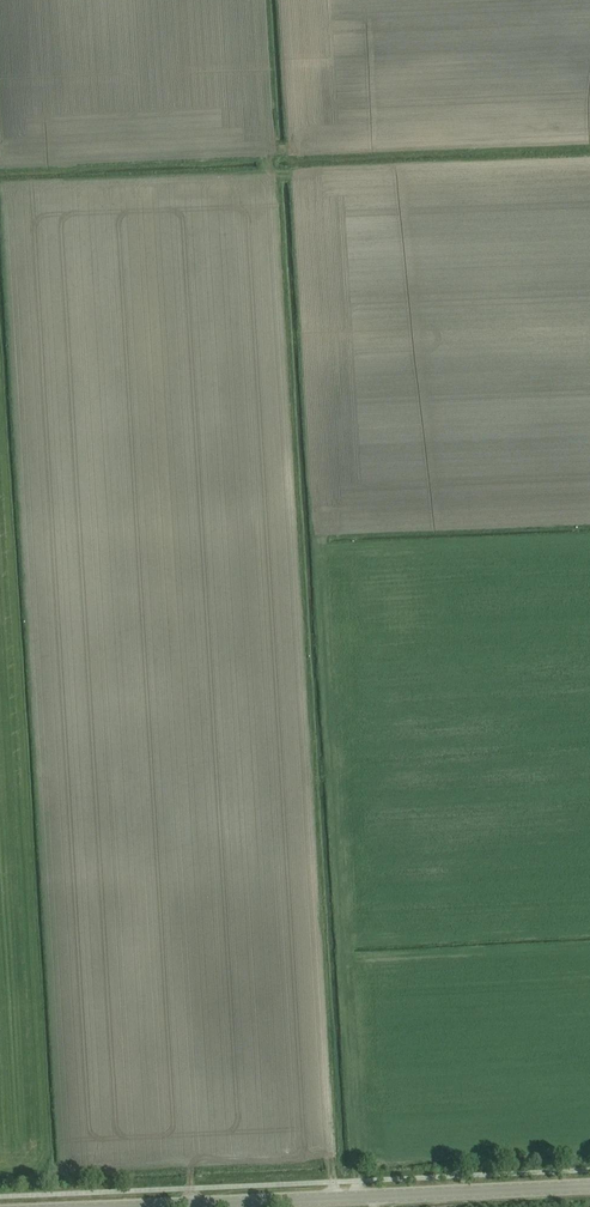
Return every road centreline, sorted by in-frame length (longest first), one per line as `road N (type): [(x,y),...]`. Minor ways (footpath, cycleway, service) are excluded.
road 1 (tertiary): [(589,1187),(164,1206)]

